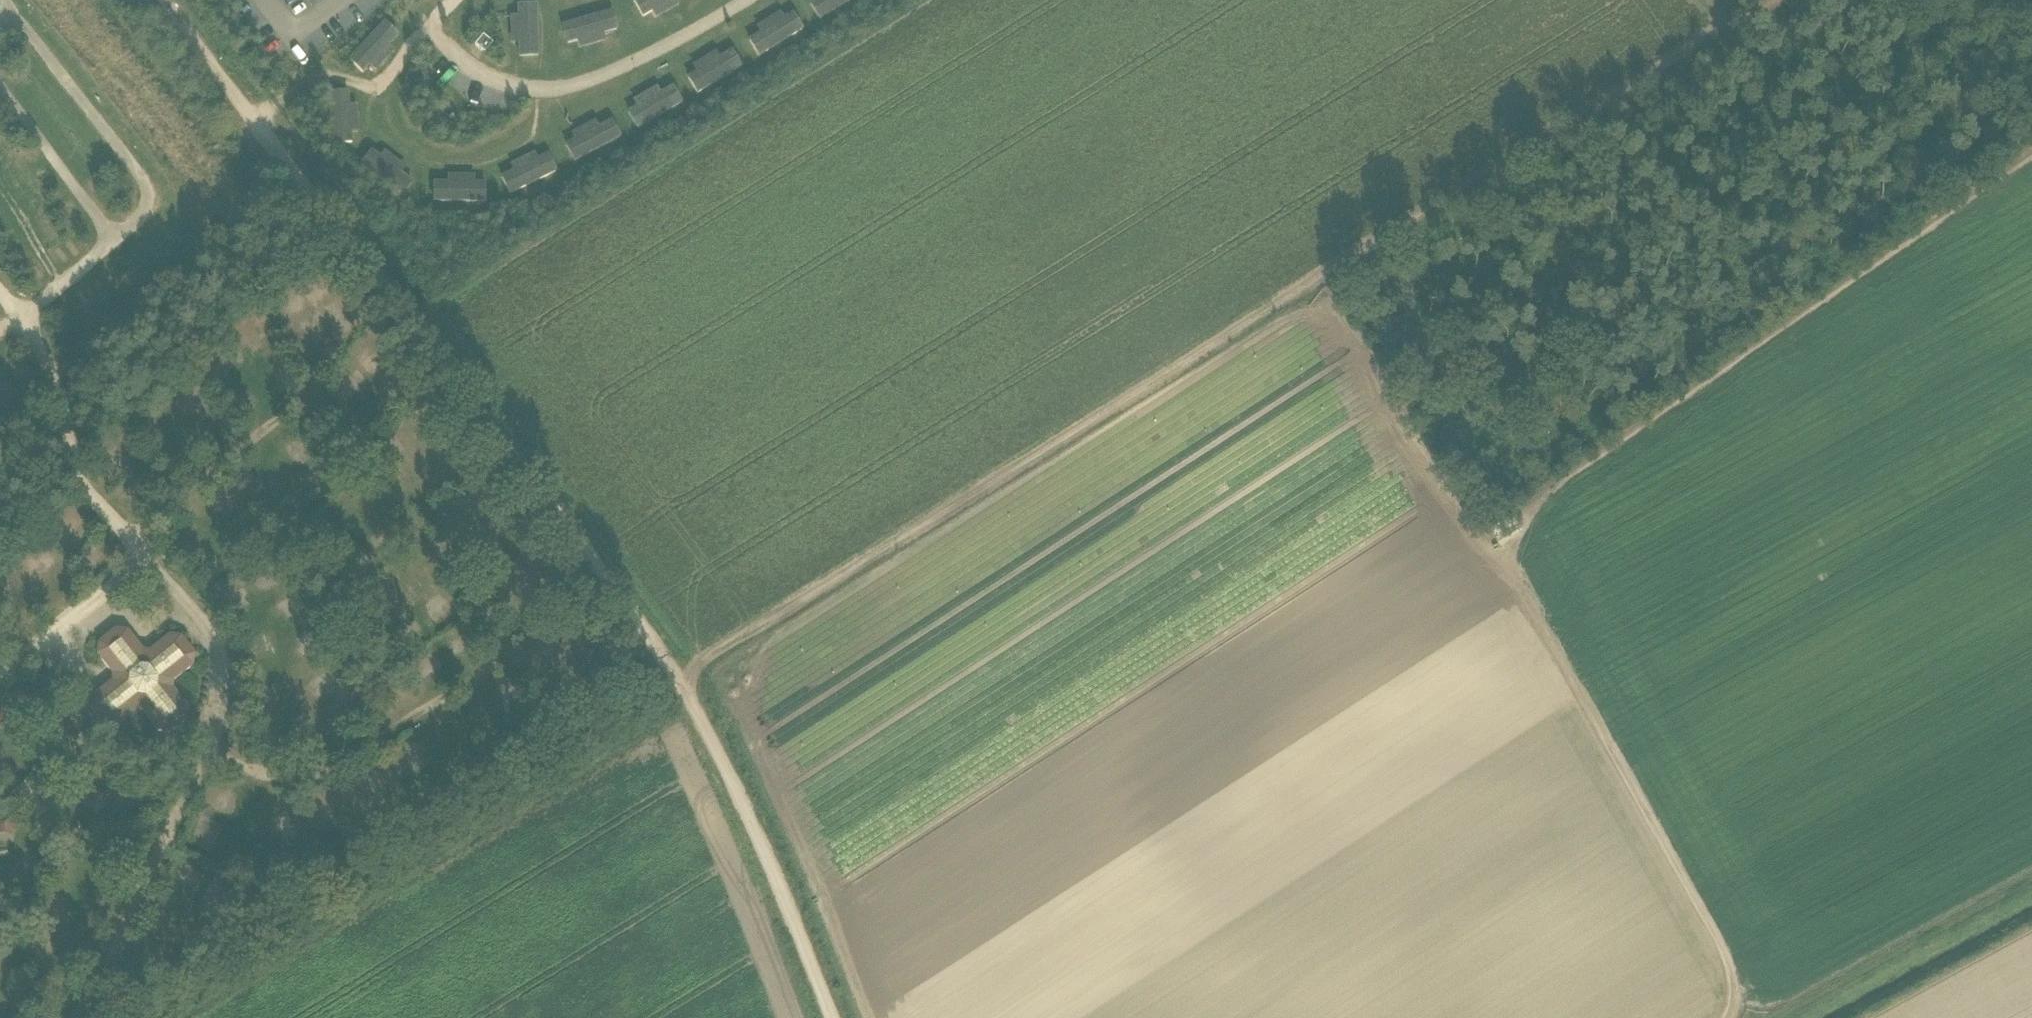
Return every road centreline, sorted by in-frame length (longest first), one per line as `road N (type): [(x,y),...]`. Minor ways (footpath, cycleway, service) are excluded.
road 1 (track): [(1770,0),(678,677)]
road 2 (track): [(678,677),(162,0)]
road 3 (track): [(831,1017),(678,677)]
road 4 (track): [(1802,1017),(2031,894)]
road 5 (track): [(430,30),(374,92),(330,74),(311,77),(256,123)]

